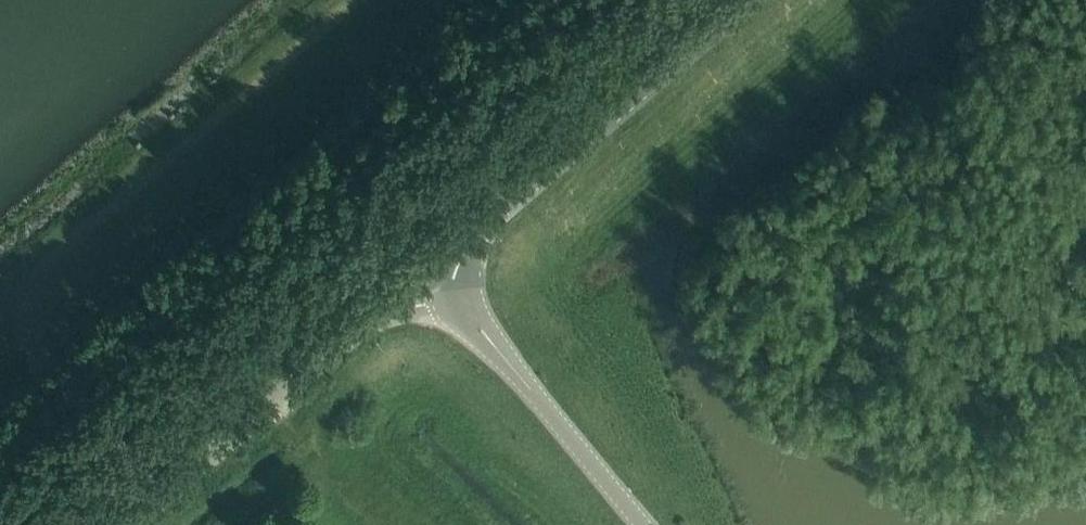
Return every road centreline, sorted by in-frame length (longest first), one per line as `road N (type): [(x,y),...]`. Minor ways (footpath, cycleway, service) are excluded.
road 1 (tertiary): [(452,294),(469,239),(751,0)]
road 2 (unclassified): [(132,524),(363,327),(452,294)]
road 3 (tertiary): [(642,524),(452,294)]
road 4 (track): [(179,485),(63,370),(46,316)]

